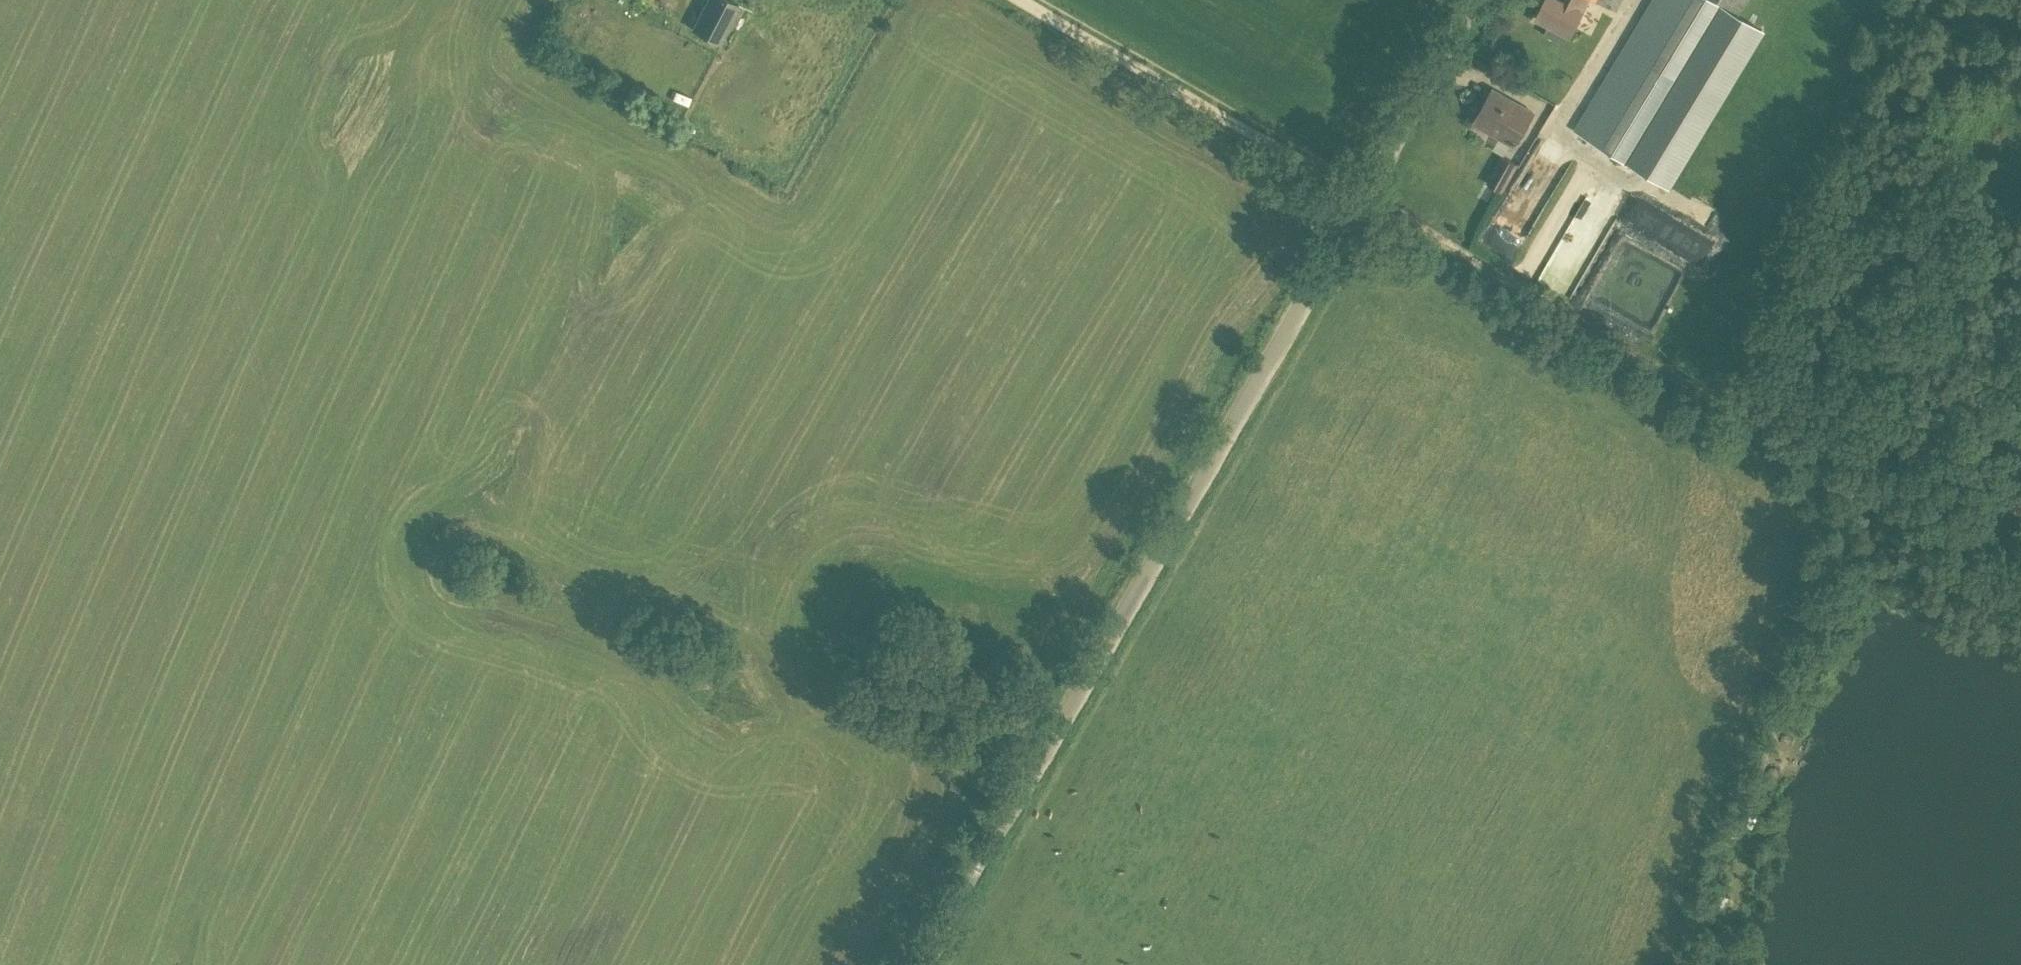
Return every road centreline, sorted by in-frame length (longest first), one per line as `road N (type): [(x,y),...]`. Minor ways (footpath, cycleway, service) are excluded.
road 1 (track): [(1019,0),(2020,581)]
road 2 (tertiary): [(921,964),(1473,0)]

